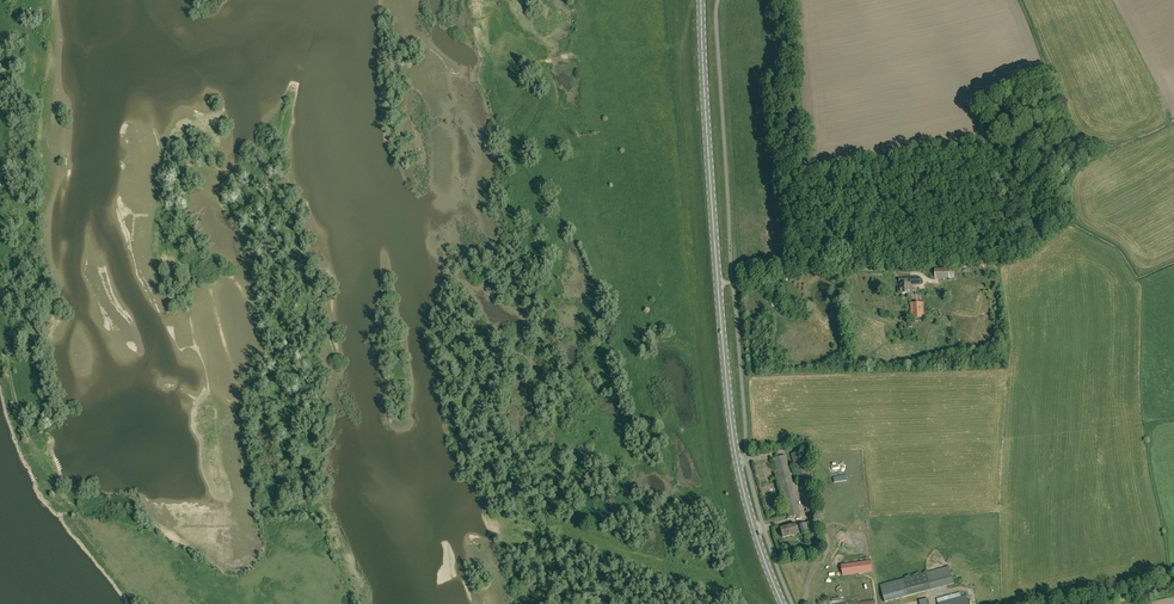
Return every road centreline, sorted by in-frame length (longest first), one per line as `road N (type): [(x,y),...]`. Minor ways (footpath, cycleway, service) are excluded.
road 1 (primary): [(782,603),(747,504),(729,409),(701,0)]
road 2 (track): [(929,281),(921,273),(830,269),(718,284)]

